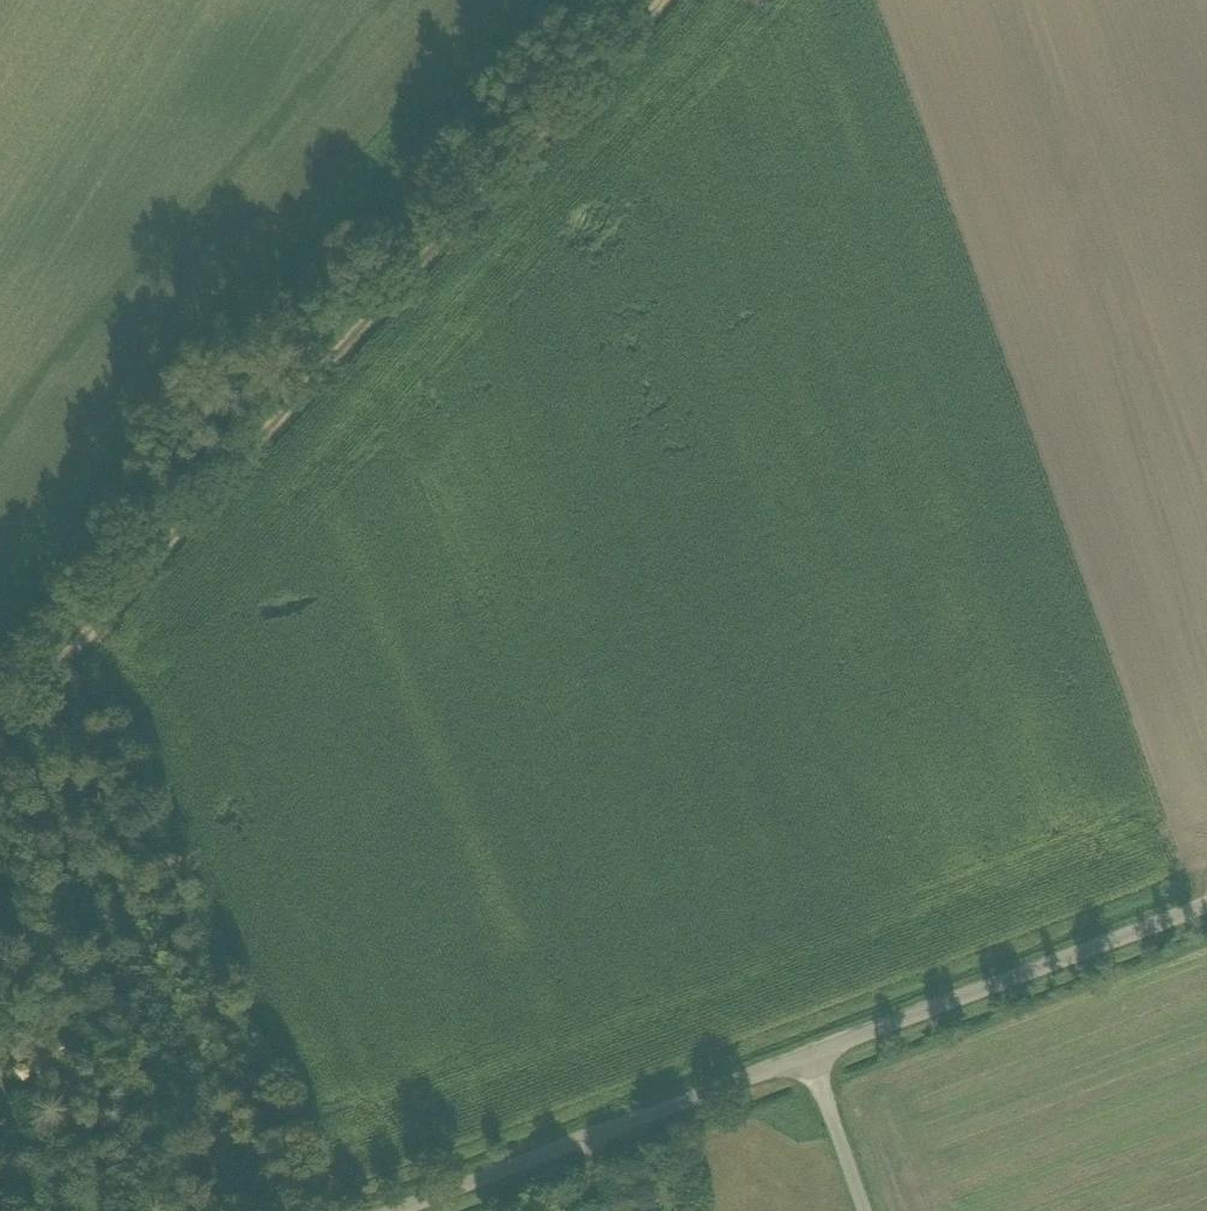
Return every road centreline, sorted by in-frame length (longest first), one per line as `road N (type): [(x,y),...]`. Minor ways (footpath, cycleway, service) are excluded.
road 1 (track): [(0,730),(395,276),(659,0)]
road 2 (unclassified): [(398,1210),(1206,902)]
road 3 (track): [(809,1054),(864,1210)]

